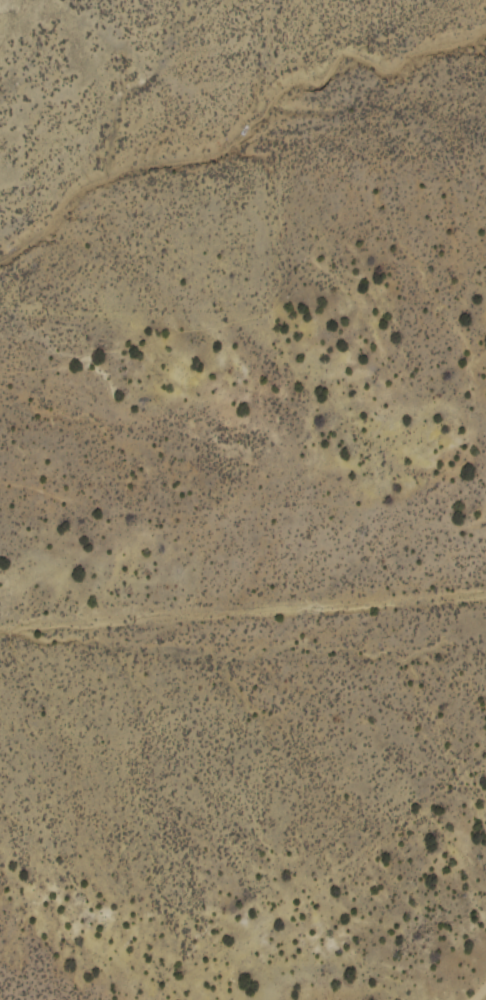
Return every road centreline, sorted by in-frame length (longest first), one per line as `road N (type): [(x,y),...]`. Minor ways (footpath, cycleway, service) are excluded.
road 1 (track): [(0,627),(485,596)]

